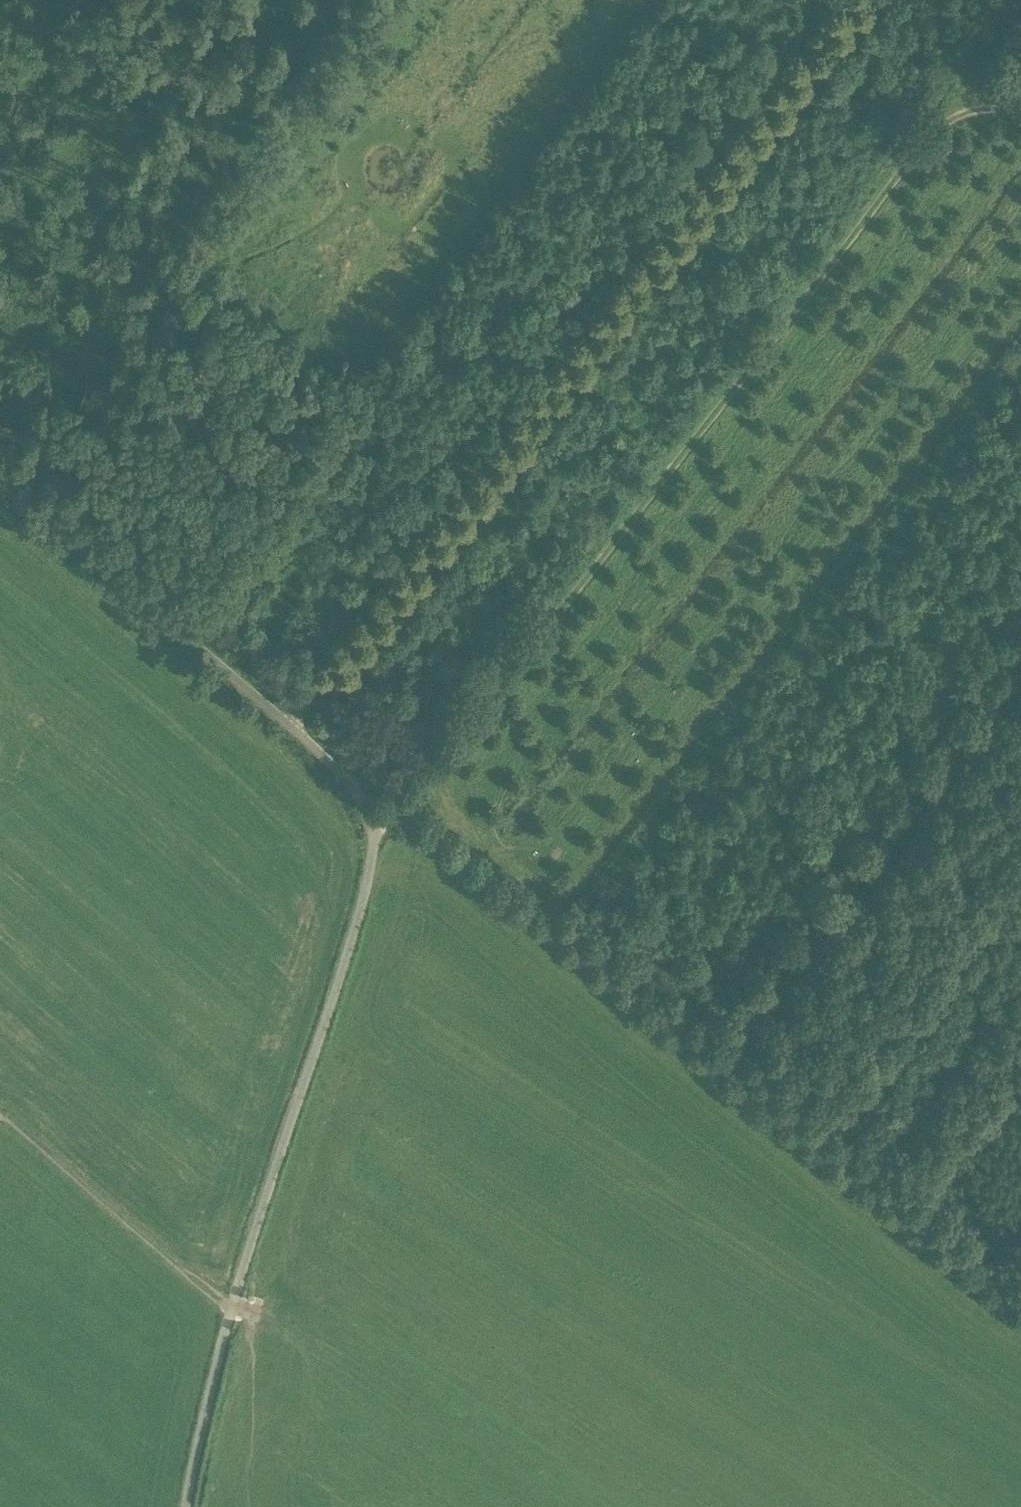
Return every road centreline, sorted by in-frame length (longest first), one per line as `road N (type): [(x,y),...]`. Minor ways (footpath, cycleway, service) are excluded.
road 1 (unclassified): [(185,1506),(233,1298),(359,911),(373,822),(341,772),(288,723),(0,482)]
road 2 (track): [(1020,116),(970,112),(935,130),(427,784),(374,831)]
road 3 (track): [(856,0),(288,723)]
road 4 (track): [(411,801),(1020,1304)]

